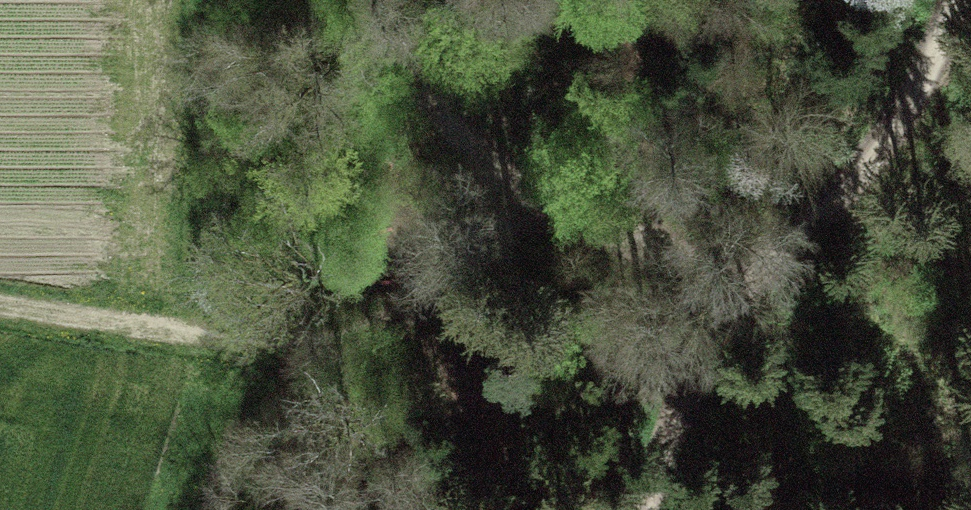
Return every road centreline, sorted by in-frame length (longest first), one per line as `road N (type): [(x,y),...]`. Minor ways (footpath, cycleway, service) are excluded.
road 1 (track): [(952,0),(923,83),(775,253),(682,393),(658,454),(648,509)]
road 2 (track): [(500,187),(391,297),(187,328),(0,302)]
road 3 (track): [(339,0),(682,393)]

